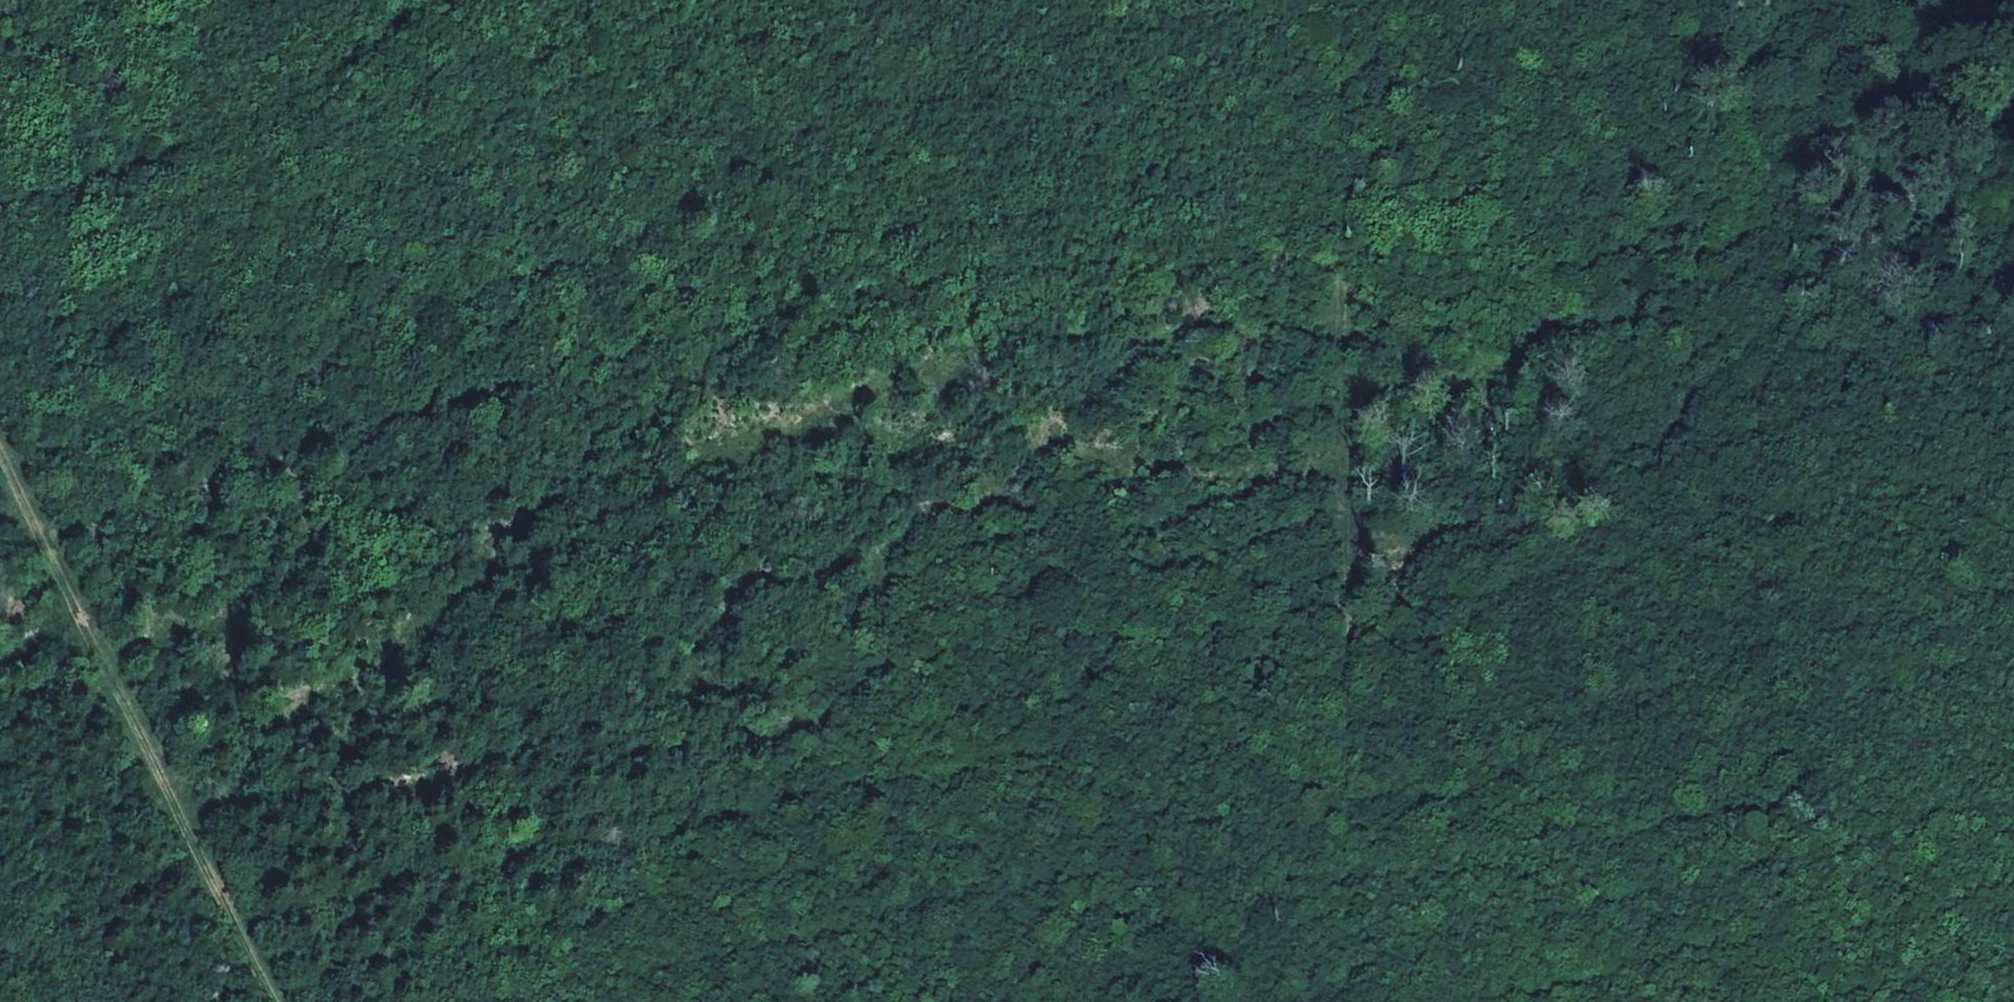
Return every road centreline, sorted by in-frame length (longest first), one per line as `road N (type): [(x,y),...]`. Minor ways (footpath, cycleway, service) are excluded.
road 1 (track): [(270,1001),(0,444)]

